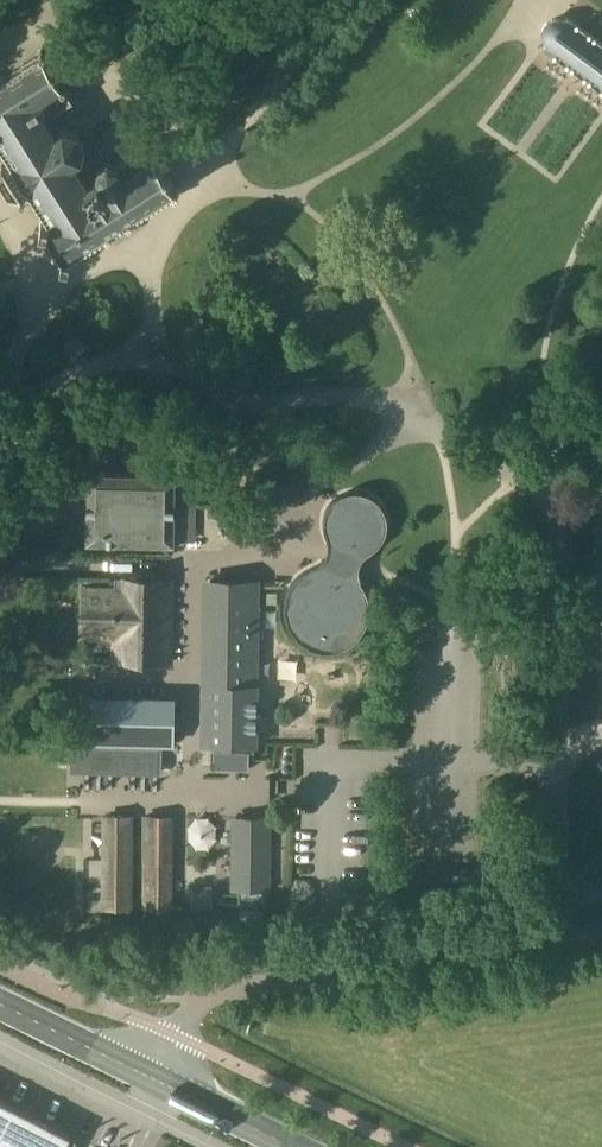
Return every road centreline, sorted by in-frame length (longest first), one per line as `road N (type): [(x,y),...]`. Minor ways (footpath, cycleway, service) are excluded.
road 1 (residential): [(157,1083),(193,1008),(221,990),(555,942)]
road 2 (track): [(206,171),(73,25),(37,17)]
road 3 (track): [(344,0),(206,171)]
road 4 (track): [(0,217),(49,287),(161,233)]
road 5 (secondary): [(0,1006),(157,1083)]
road 6 (track): [(0,408),(151,351)]
road 7 (secondary): [(157,1083),(288,1146)]

